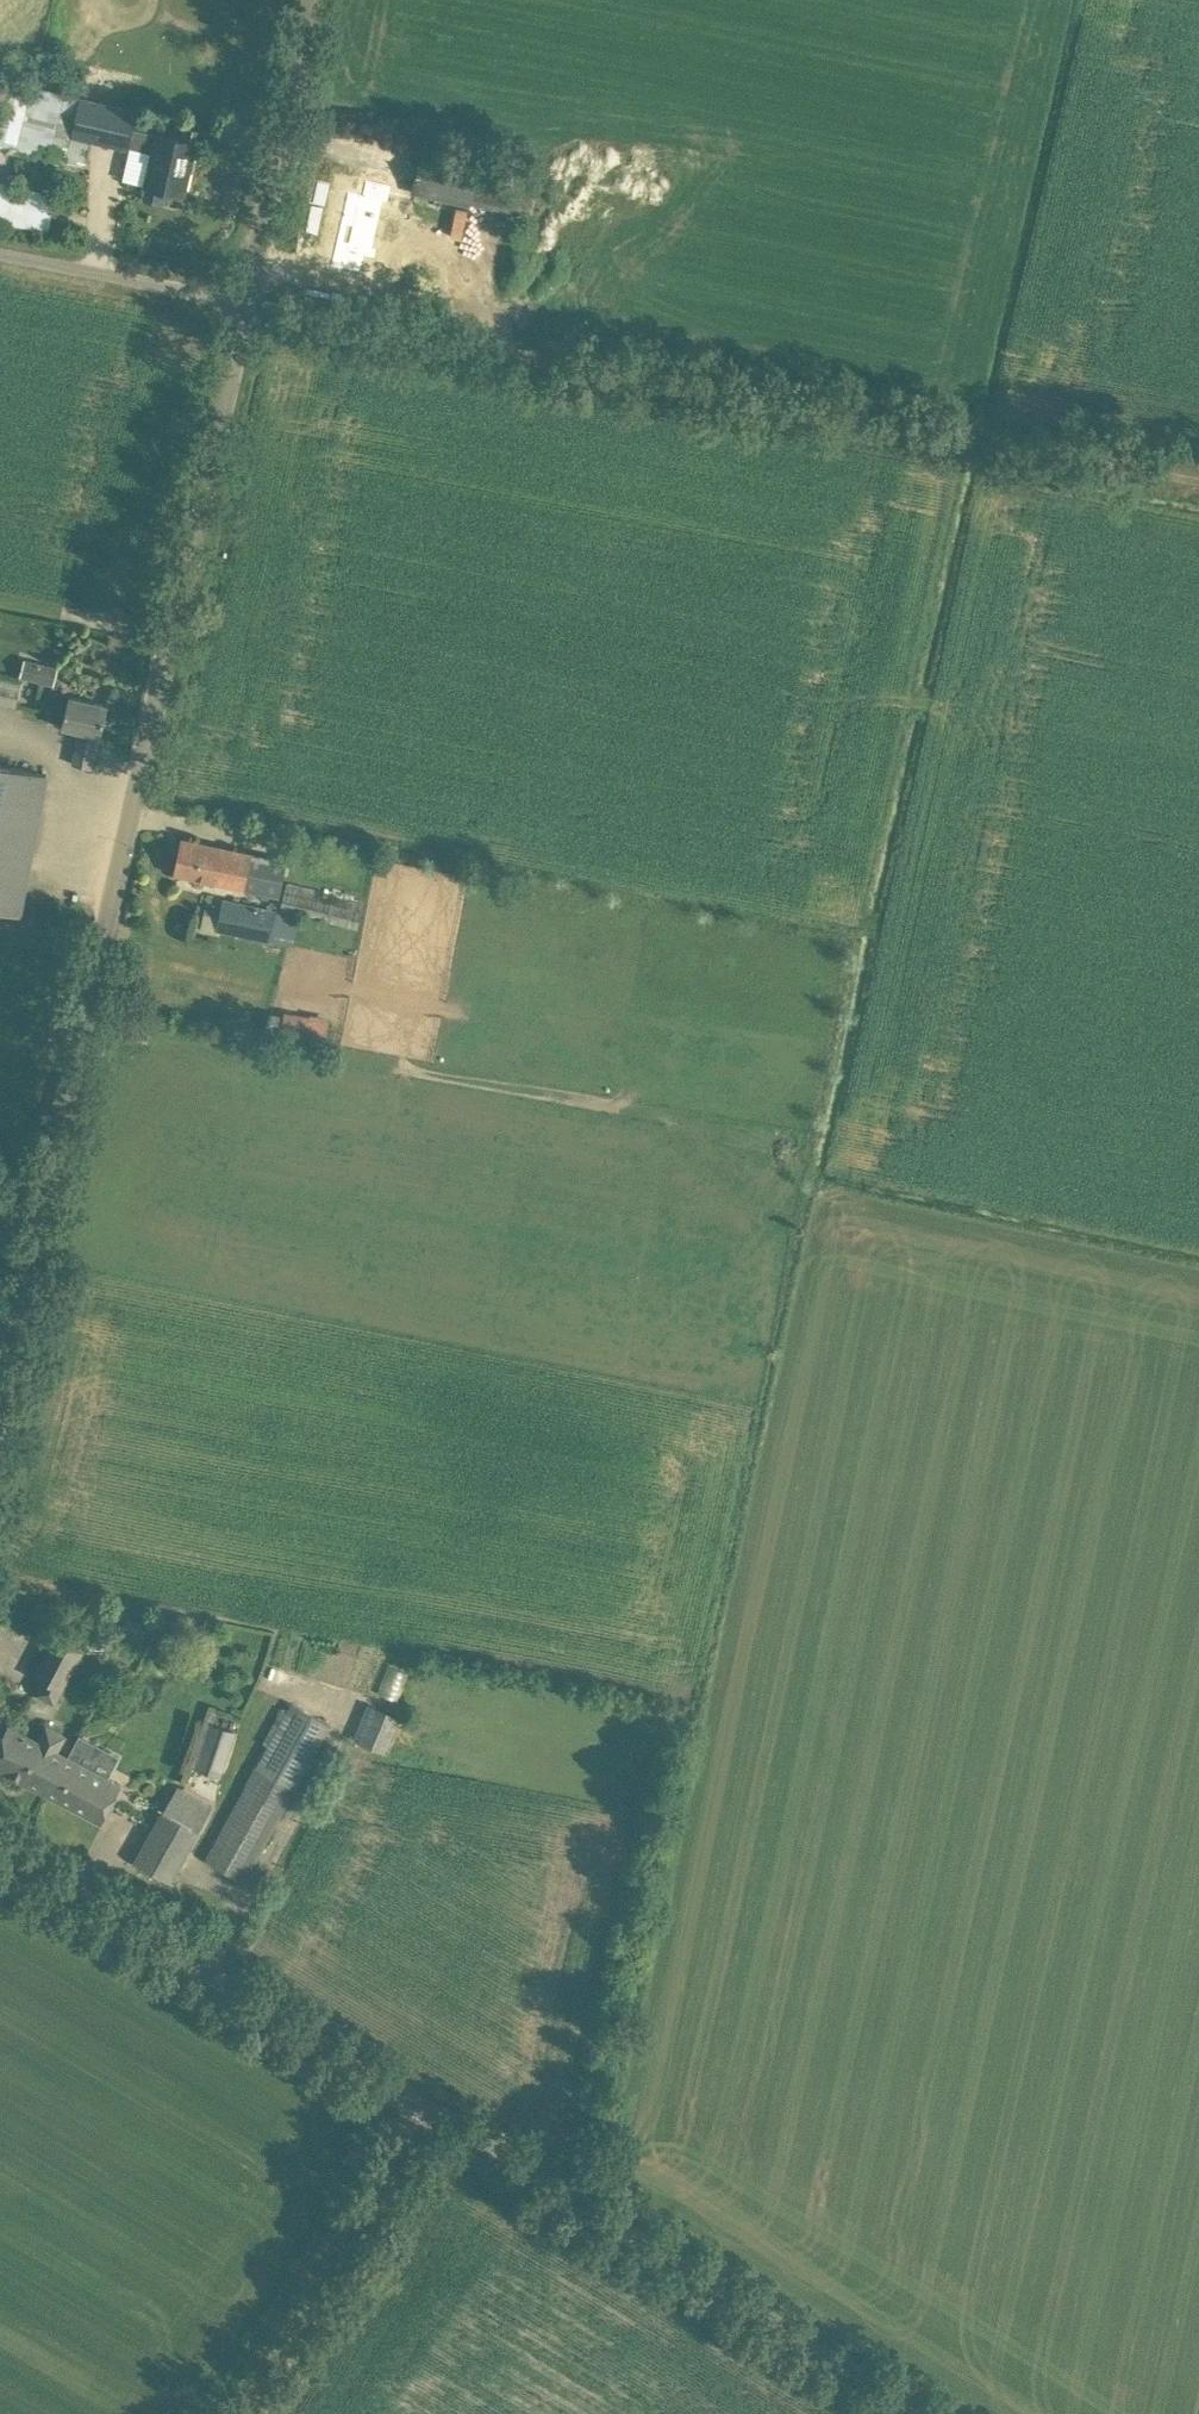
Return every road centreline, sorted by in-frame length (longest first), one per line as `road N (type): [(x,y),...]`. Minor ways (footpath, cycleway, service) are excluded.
road 1 (unclassified): [(0,1447),(255,303)]
road 2 (unclassified): [(934,2413),(0,1839)]
road 3 (track): [(1198,487),(255,303)]
road 4 (unclassified): [(255,303),(322,0)]
road 5 (unclassified): [(255,303),(0,253)]

